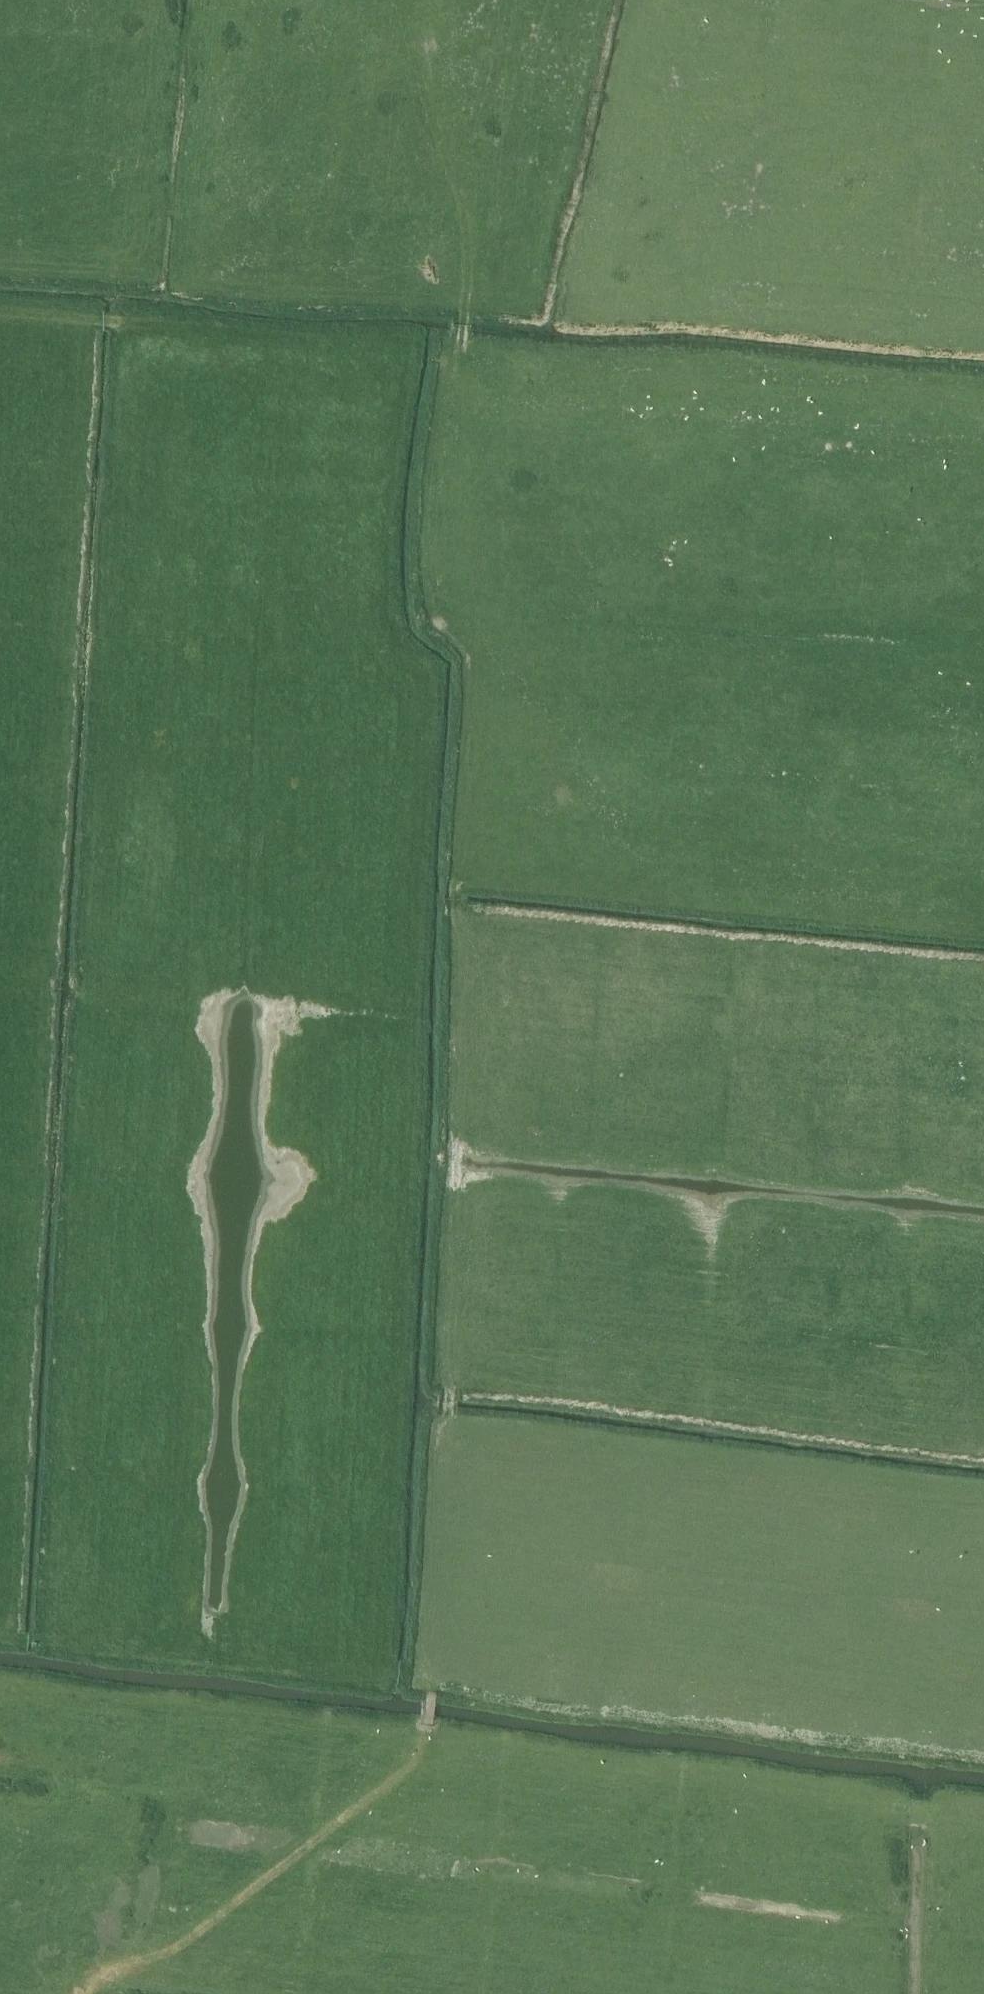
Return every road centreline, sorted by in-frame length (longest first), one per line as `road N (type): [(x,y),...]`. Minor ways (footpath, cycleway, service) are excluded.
road 1 (track): [(0,313),(122,322)]

